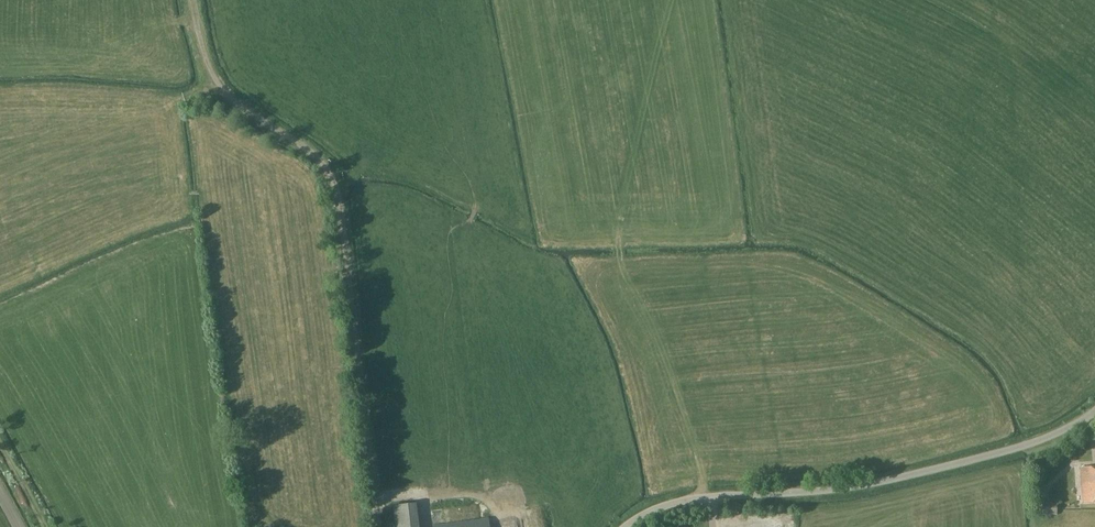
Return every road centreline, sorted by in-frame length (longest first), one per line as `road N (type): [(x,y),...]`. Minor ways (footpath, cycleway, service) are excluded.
road 1 (track): [(675,0),(618,264),(687,424),(703,498)]
road 2 (unclassified): [(1094,411),(1058,433),(965,461),(839,489),(677,502),(625,526)]
road 3 (track): [(374,485),(340,206)]
road 4 (track): [(340,206),(317,155),(240,105),(206,64),(191,0)]

